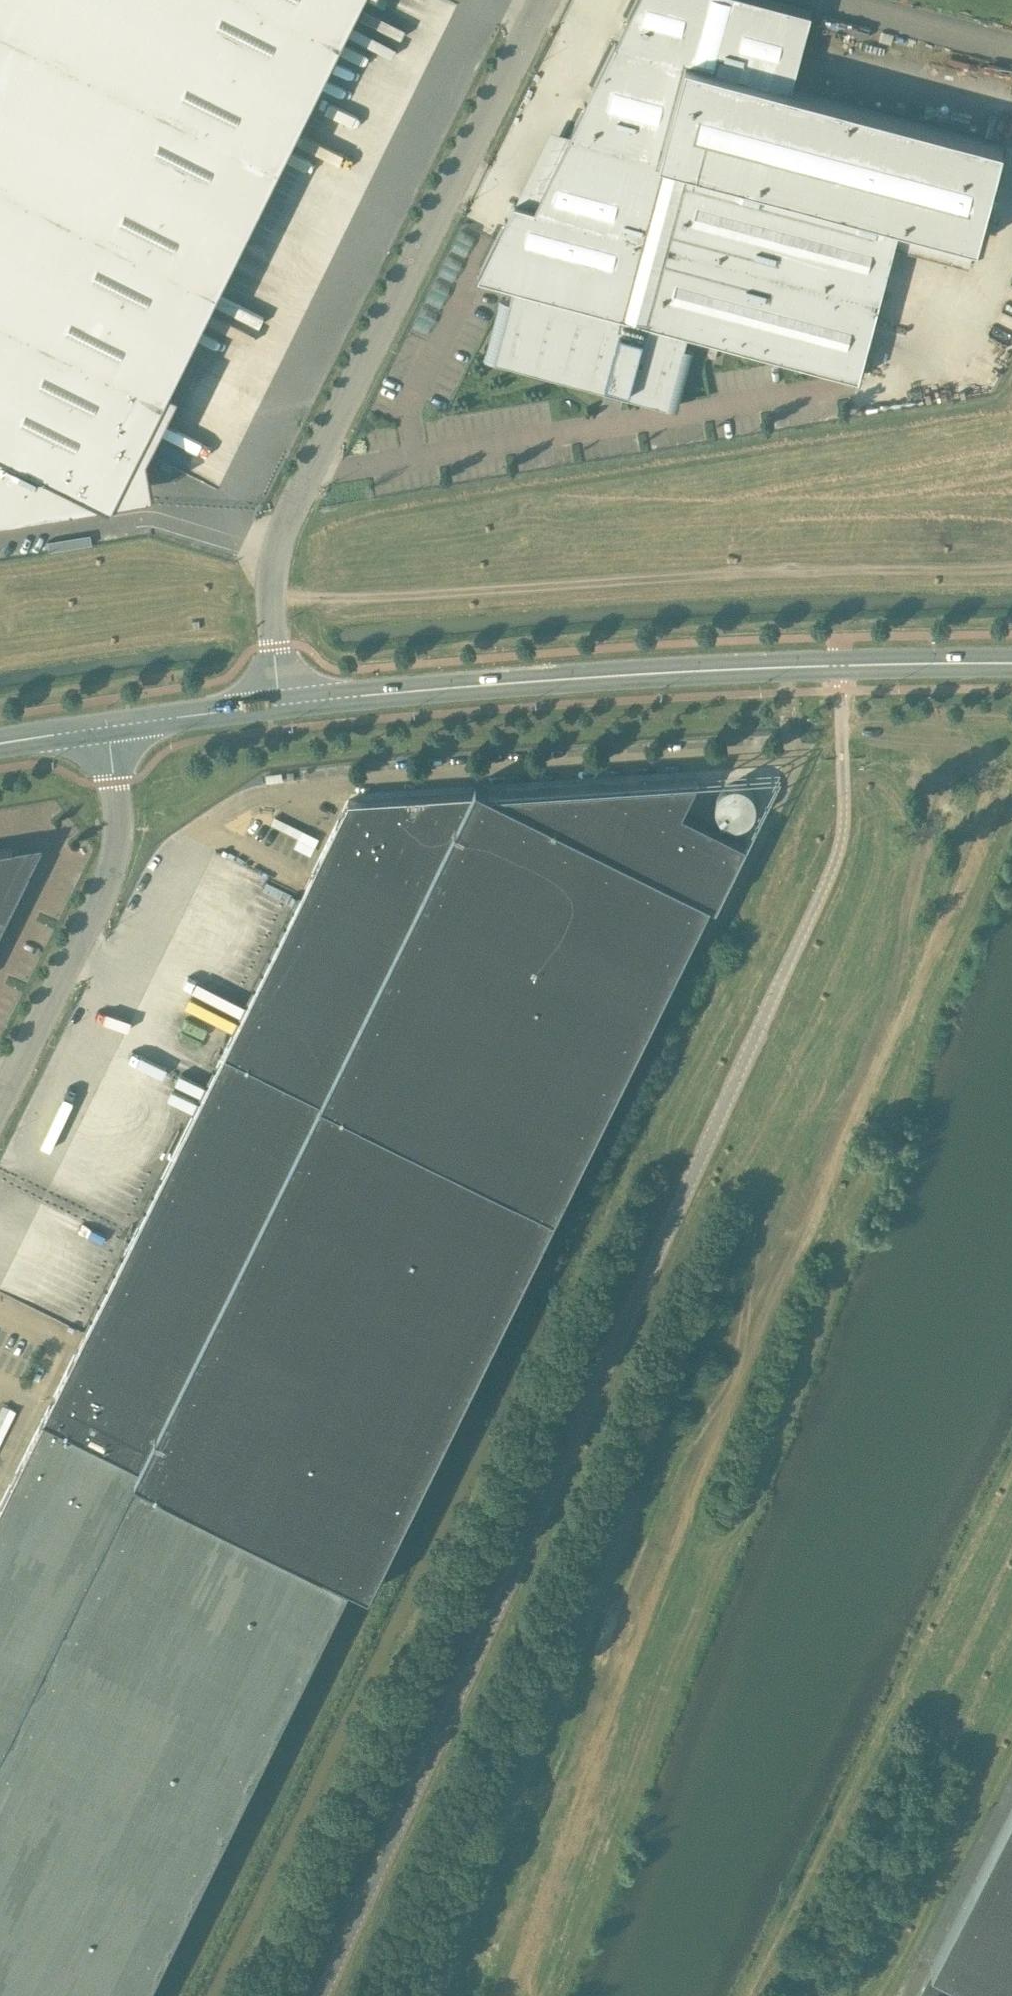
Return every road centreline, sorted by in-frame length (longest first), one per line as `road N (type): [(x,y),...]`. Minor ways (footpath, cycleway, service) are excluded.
road 1 (unclassified): [(322,1995),(835,861),(844,822),(841,665)]
road 2 (unclassified): [(545,0),(283,530),(272,587),(279,704)]
road 3 (secondary): [(279,704),(841,665)]
road 4 (unclassified): [(0,1109),(109,888),(118,840),(109,726)]
road 5 (secondary): [(109,726),(279,704)]
road 6 (secondary): [(841,665),(1011,663)]

